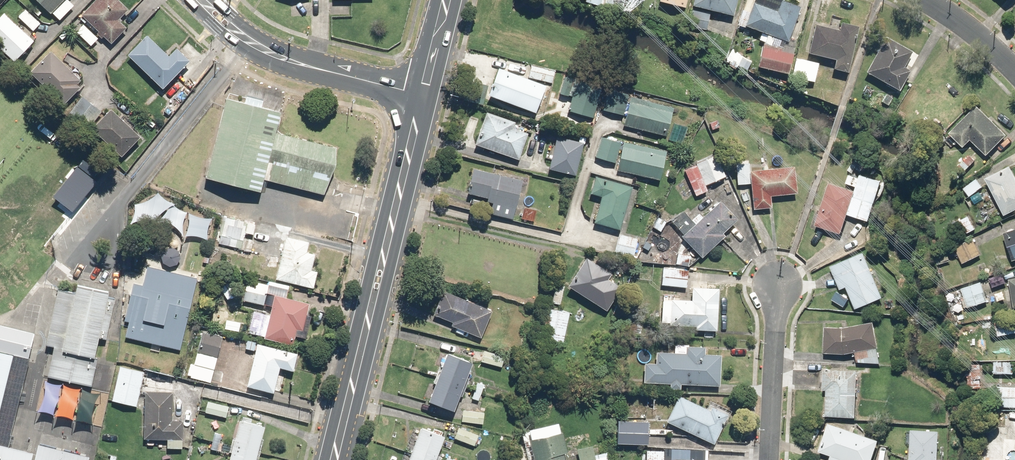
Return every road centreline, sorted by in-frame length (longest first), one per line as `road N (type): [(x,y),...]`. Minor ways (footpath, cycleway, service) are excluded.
road 1 (secondary): [(424,95),(334,459)]
road 2 (secondary): [(424,95),(266,51),(202,0)]
road 3 (residential): [(777,280),(769,459)]

